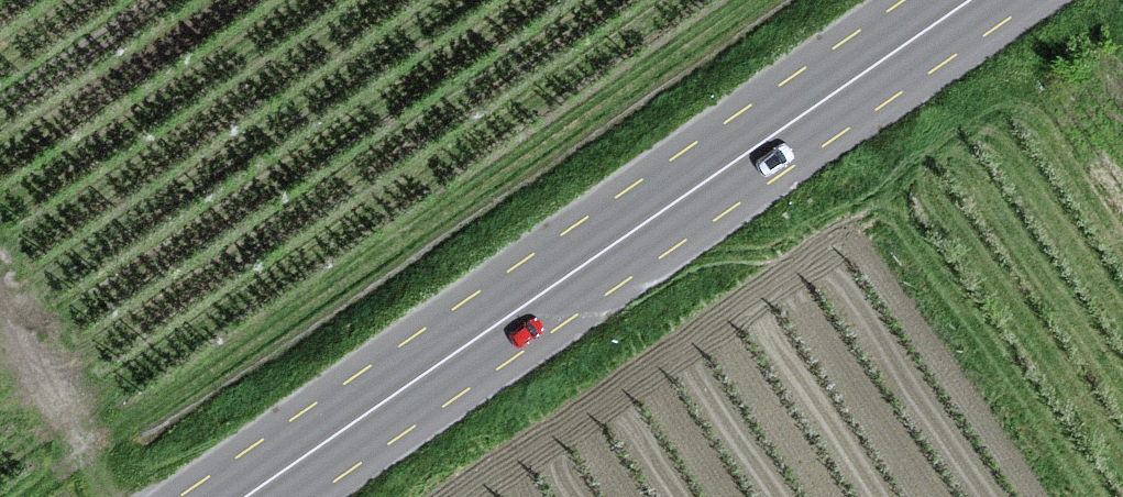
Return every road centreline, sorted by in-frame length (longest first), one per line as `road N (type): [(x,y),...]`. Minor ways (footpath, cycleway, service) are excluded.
road 1 (primary): [(933,0),(208,496)]
road 2 (primary): [(281,496),(1004,0)]

